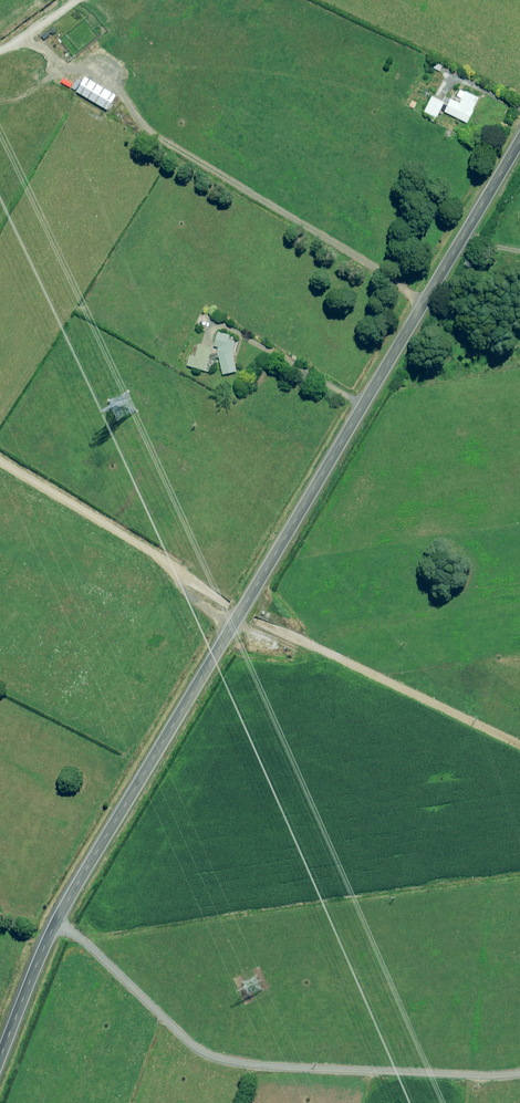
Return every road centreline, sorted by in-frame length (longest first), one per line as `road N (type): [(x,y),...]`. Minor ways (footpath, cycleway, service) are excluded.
road 1 (unclassified): [(519,136),(87,863),(0,1051)]
road 2 (track): [(0,468),(254,631)]
road 3 (track): [(519,751),(254,631)]

